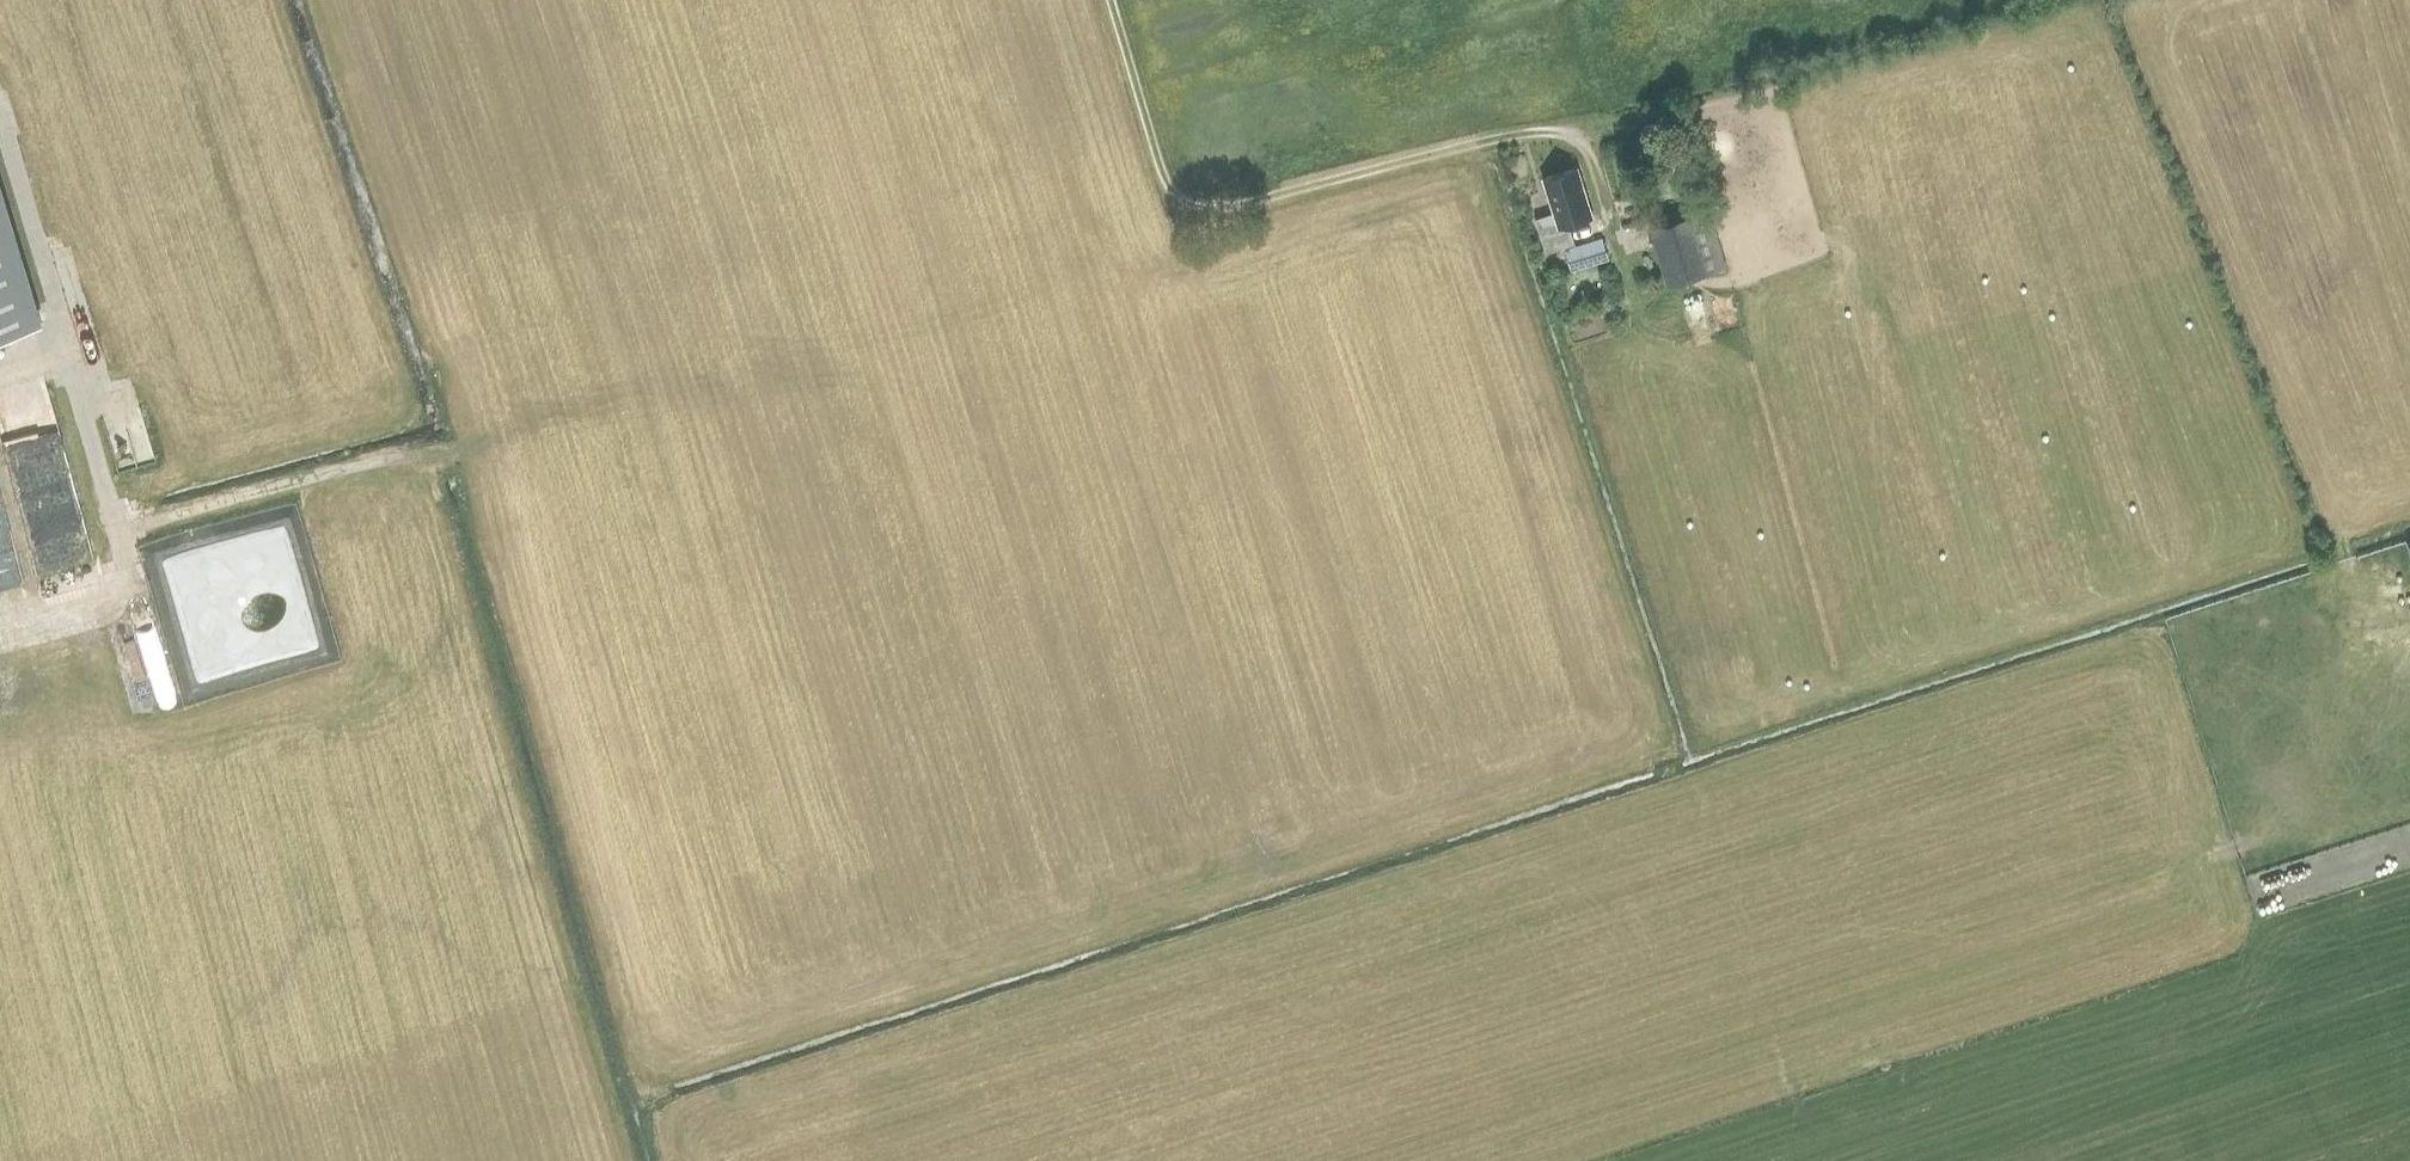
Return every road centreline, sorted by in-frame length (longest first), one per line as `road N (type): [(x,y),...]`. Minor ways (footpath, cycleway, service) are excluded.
road 1 (track): [(1547,126),(1202,216),(1170,190),(1112,0)]

